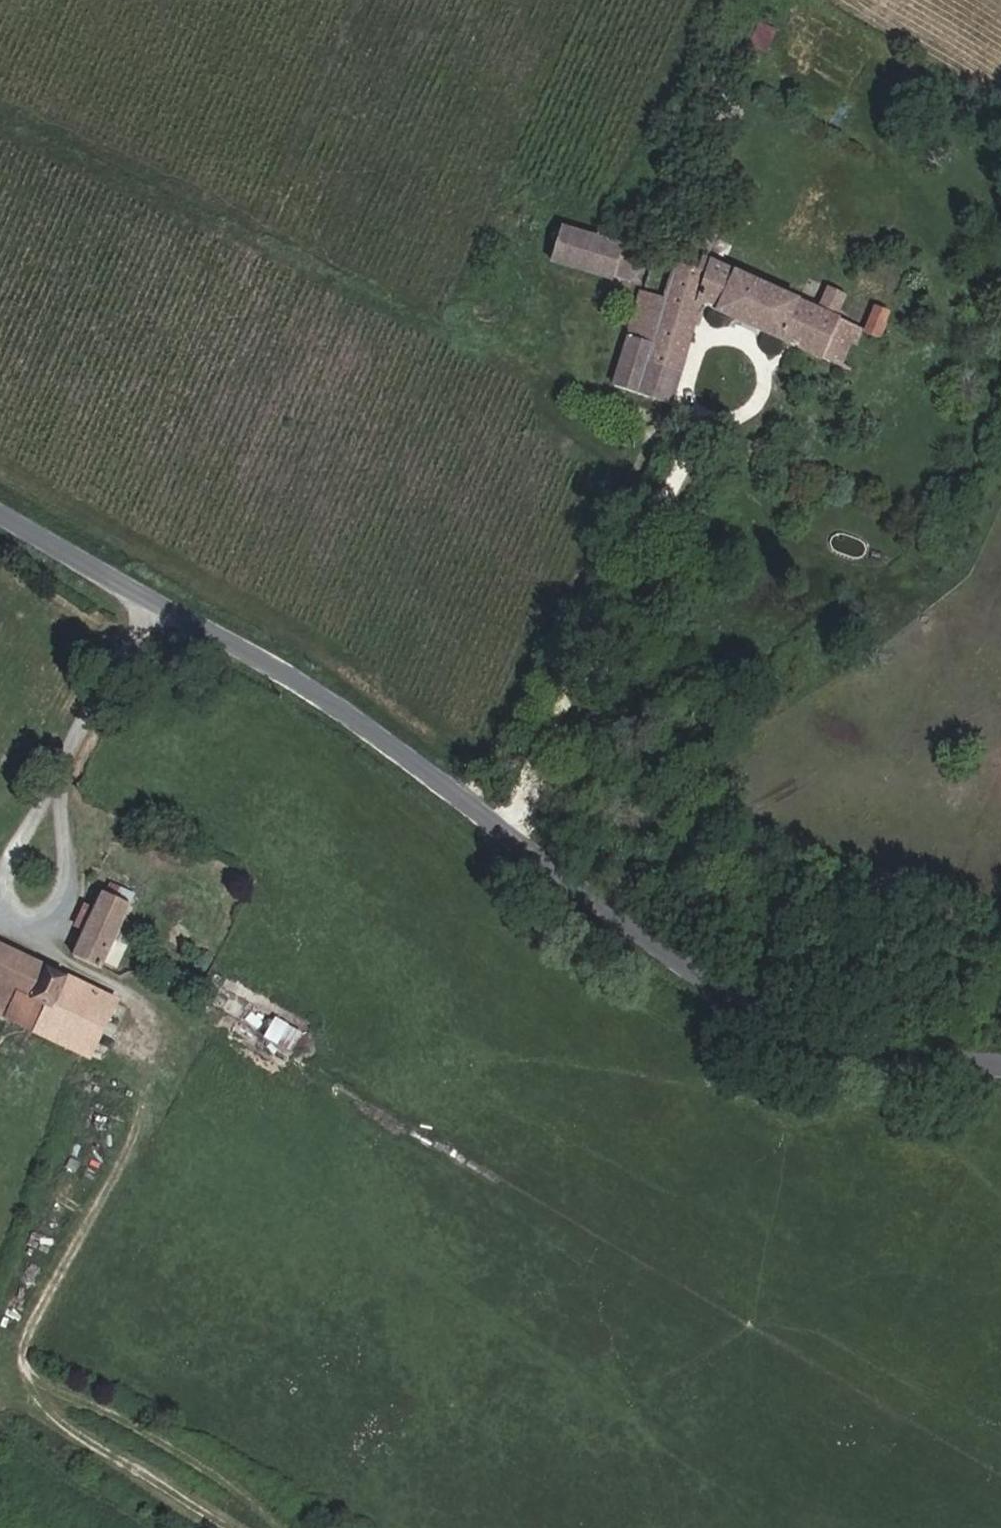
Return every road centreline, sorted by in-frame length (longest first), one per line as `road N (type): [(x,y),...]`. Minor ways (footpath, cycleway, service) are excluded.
road 1 (residential): [(1000,1067),(937,1058),(763,1002),(684,955),(272,657),(0,503)]

